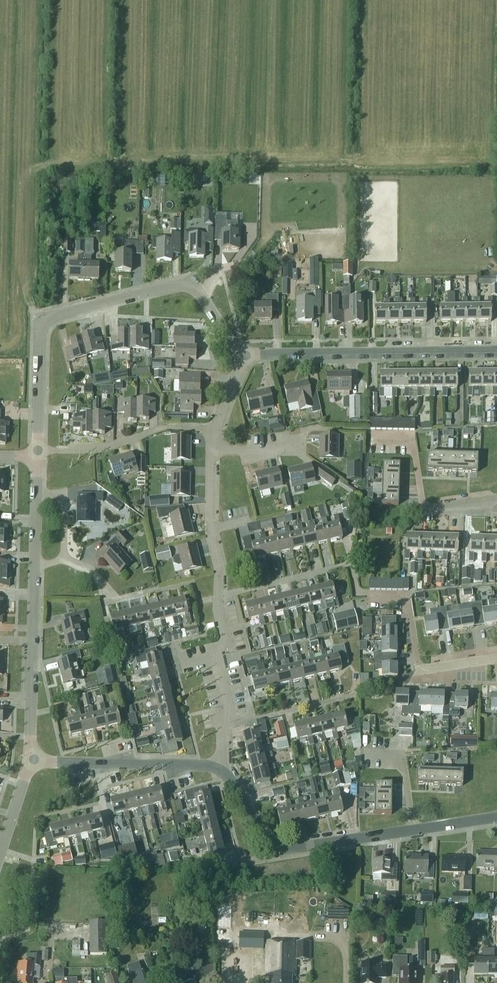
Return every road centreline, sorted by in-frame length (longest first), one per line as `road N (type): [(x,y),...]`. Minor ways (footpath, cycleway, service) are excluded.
road 1 (residential): [(38,454),(45,322),(191,283),(246,354)]
road 2 (residential): [(219,769),(229,718),(218,659),(226,645),(211,527),(212,450)]
road 3 (residential): [(496,819),(279,850),(219,769)]
road 4 (residential): [(246,354),(496,349)]
road 5 (residential): [(219,769),(29,758)]
road 6 (residential): [(496,659),(418,670),(408,598),(370,595)]
road 7 (residential): [(31,641),(38,454)]
road 8 (residential): [(496,502),(424,512),(413,440),(374,437)]
road 9 (residential): [(38,454),(156,431),(213,430)]

